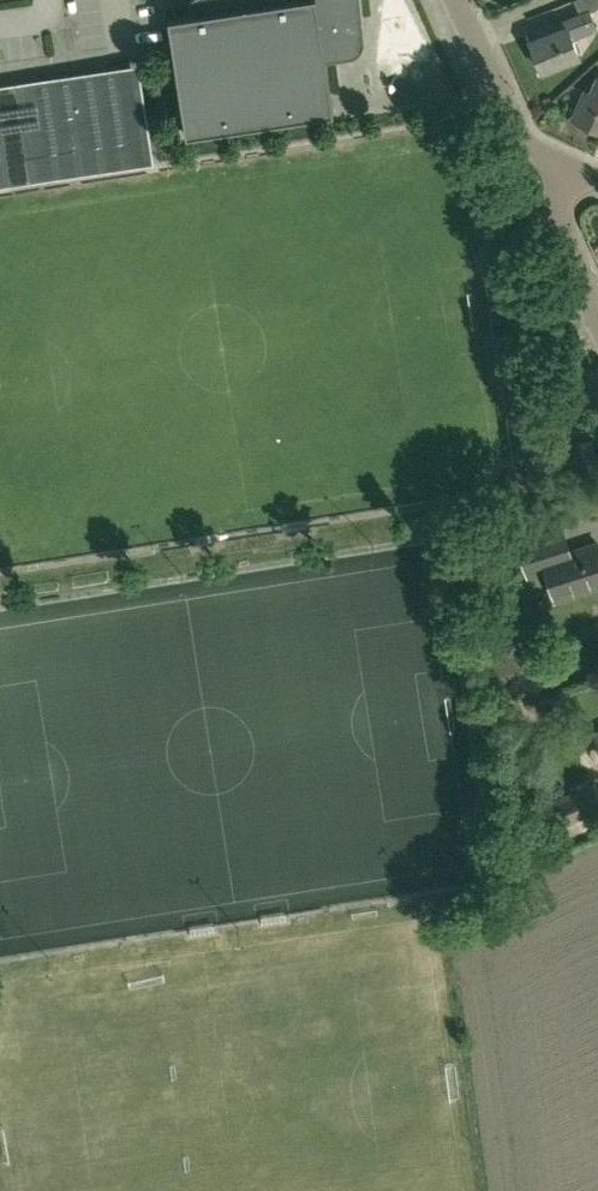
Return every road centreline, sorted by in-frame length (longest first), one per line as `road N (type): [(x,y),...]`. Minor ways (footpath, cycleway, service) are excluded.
road 1 (residential): [(454,0),(513,130),(568,166)]
road 2 (residential): [(568,166),(556,222),(597,327)]

